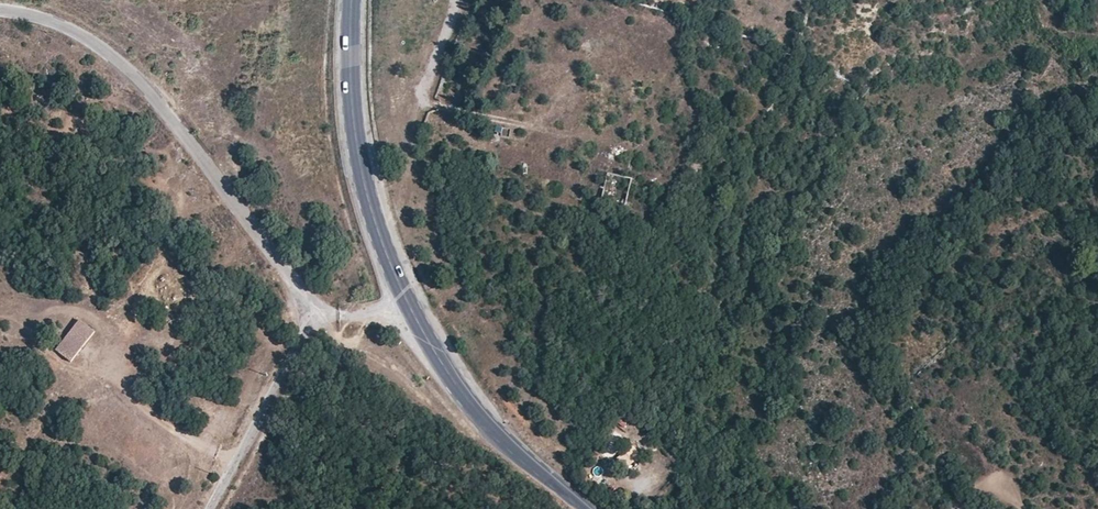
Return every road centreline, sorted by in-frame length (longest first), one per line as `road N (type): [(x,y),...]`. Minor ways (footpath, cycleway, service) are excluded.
road 1 (unclassified): [(0,9),(67,26),(133,72),(294,286),(307,316)]
road 2 (primary): [(412,311),(389,271),(359,182),(346,106),(350,0)]
road 3 (track): [(0,317),(98,314),(117,342),(111,371),(152,414),(236,461)]
road 4 (primary): [(589,508),(487,422),(412,311)]
road 5 (unclassified): [(307,316),(305,334),(208,508)]

